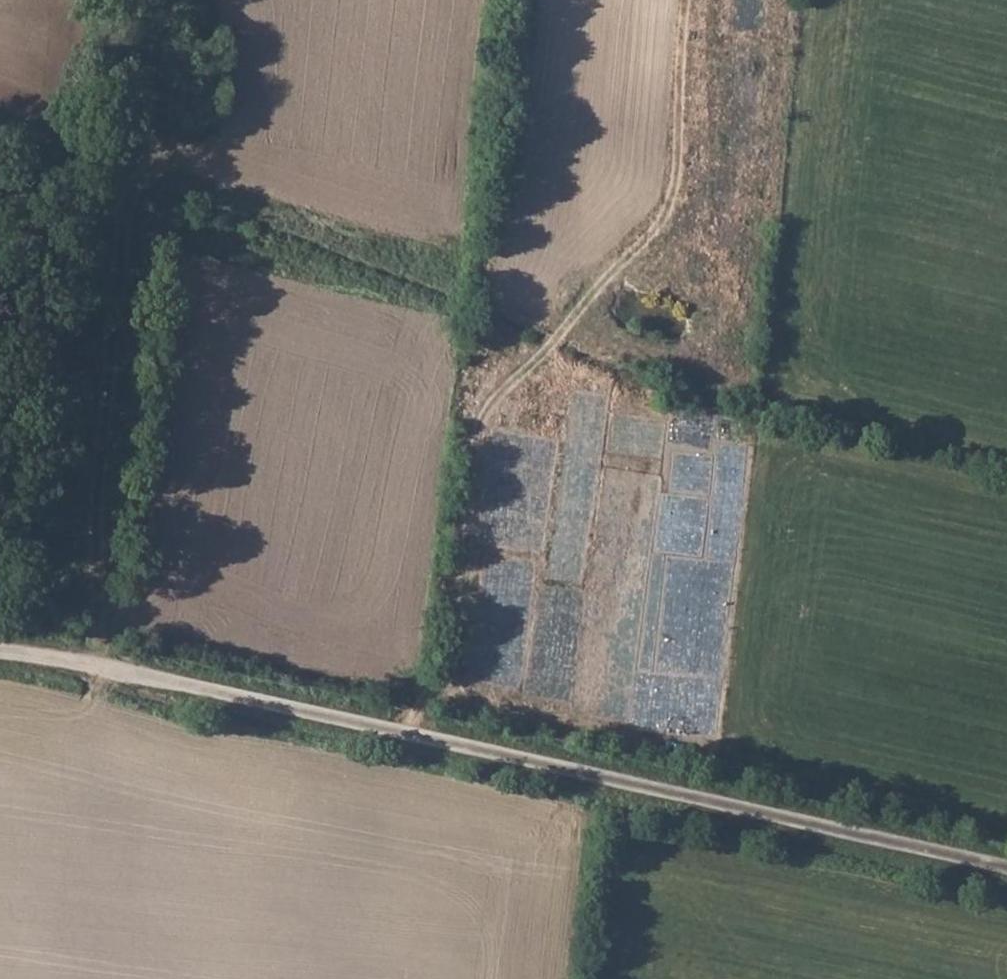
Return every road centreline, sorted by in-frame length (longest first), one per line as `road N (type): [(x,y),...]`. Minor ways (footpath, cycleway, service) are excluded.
road 1 (unclassified): [(0,655),(148,680),(1006,873)]
road 2 (track): [(79,667),(154,0)]

